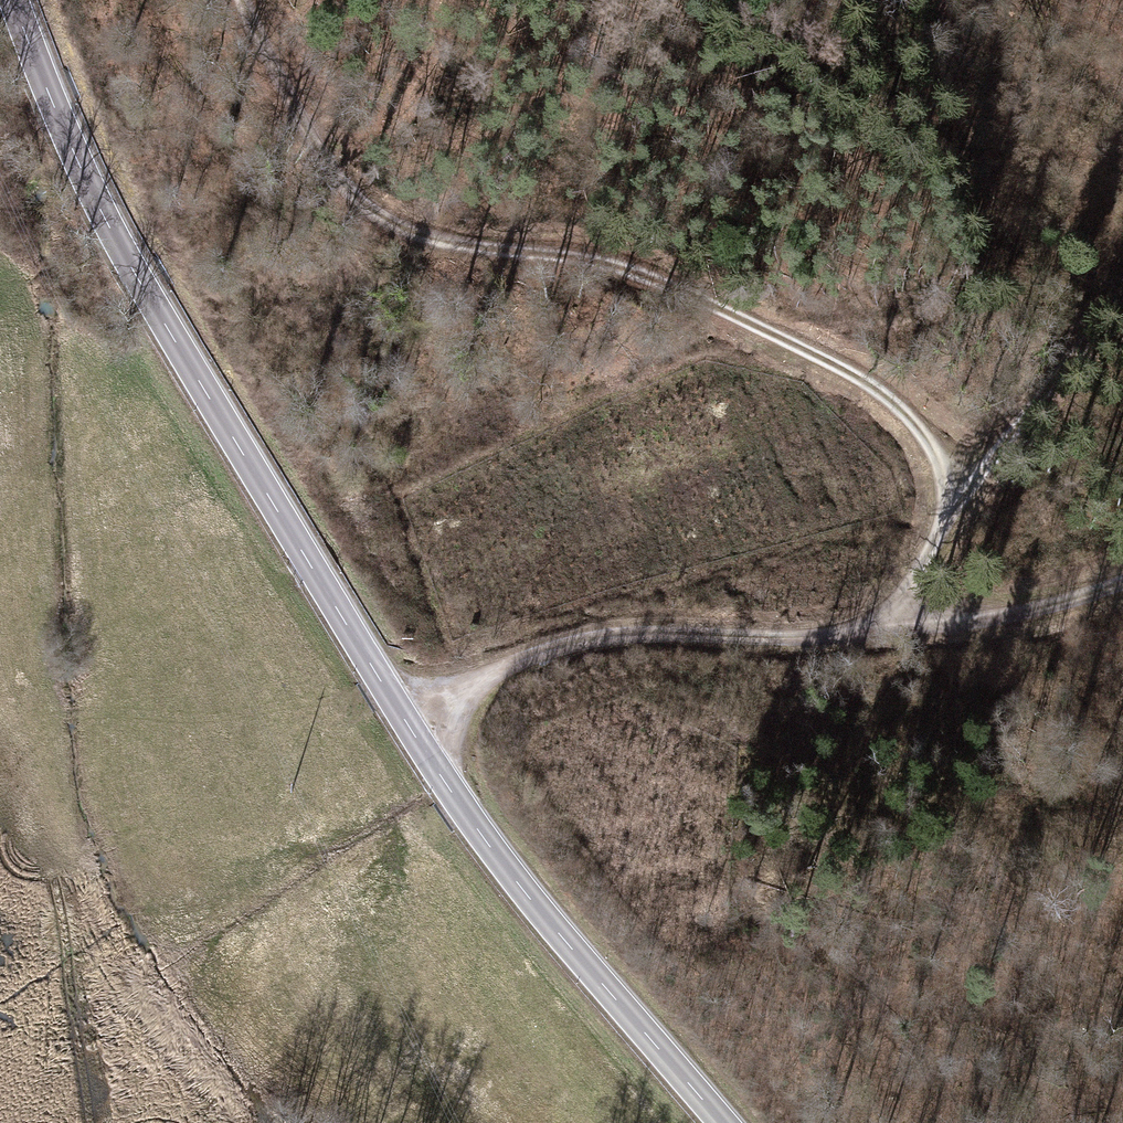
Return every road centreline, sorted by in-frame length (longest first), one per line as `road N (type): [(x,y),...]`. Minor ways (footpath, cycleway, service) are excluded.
road 1 (secondary): [(14,0),(108,226),(402,715),(487,844),(723,1122)]
road 2 (track): [(228,0),(313,156),(400,232),(488,253),(629,264),(826,359),(875,389),(923,434),(944,468),(945,523)]
road 3 (track): [(402,715),(604,638),(801,637),(965,621),(1056,606),(1122,583)]
road 4 (track): [(1122,309),(1049,381),(945,523),(898,606),(862,632)]

